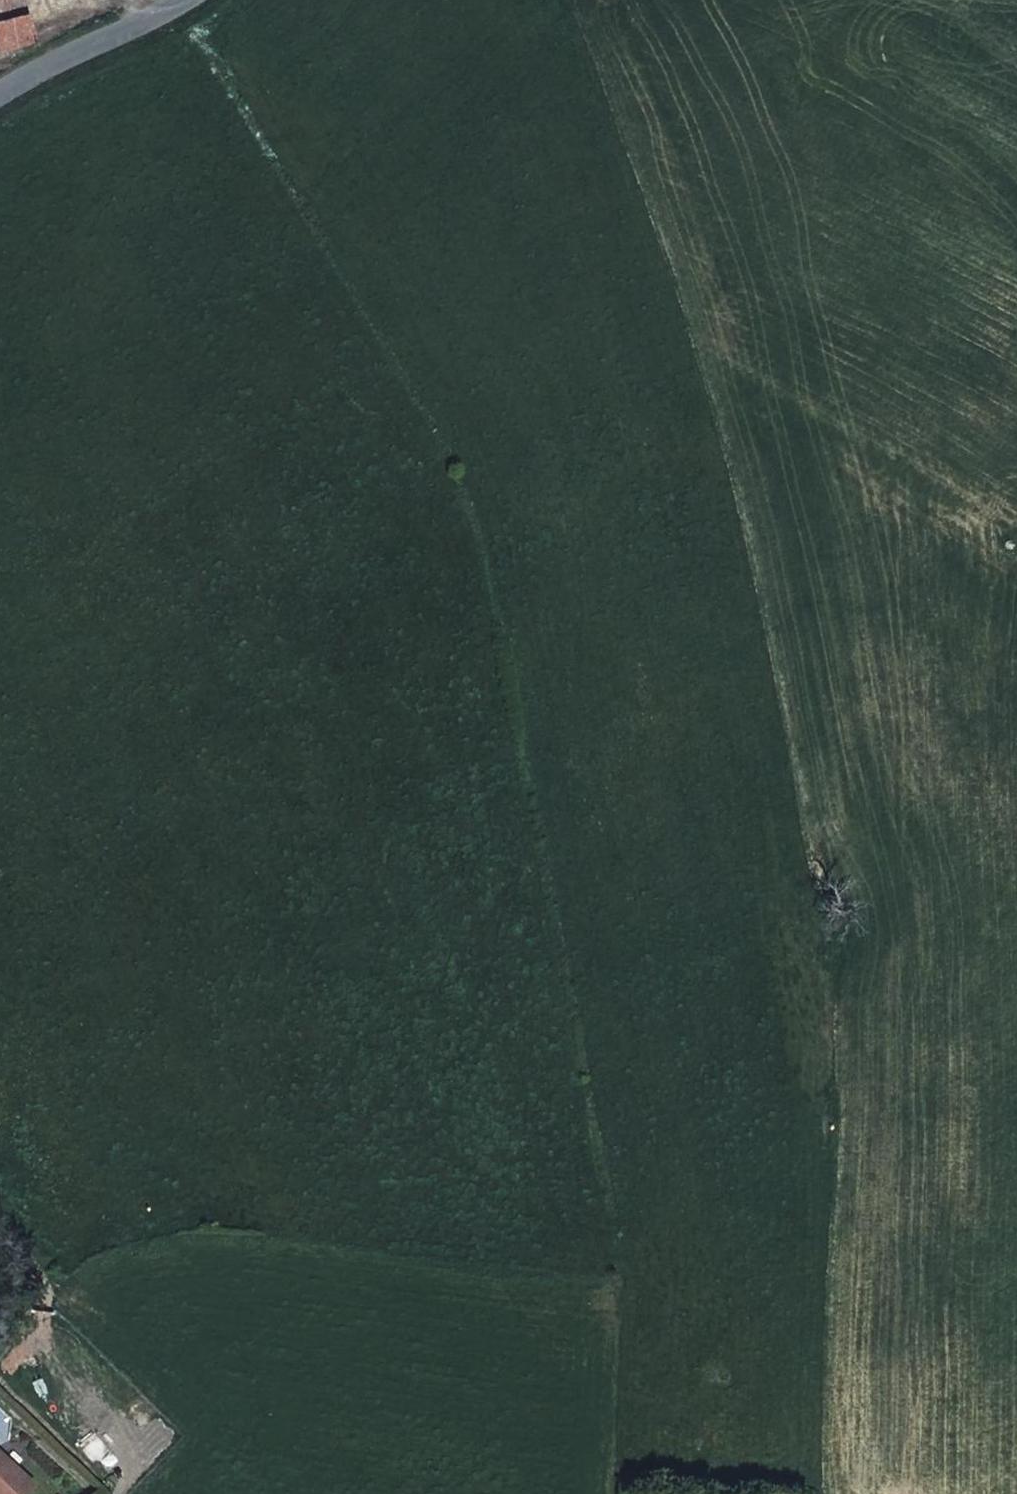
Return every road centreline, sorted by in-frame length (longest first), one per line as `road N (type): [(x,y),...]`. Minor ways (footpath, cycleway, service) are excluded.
road 1 (unclassified): [(0,90),(152,0)]

